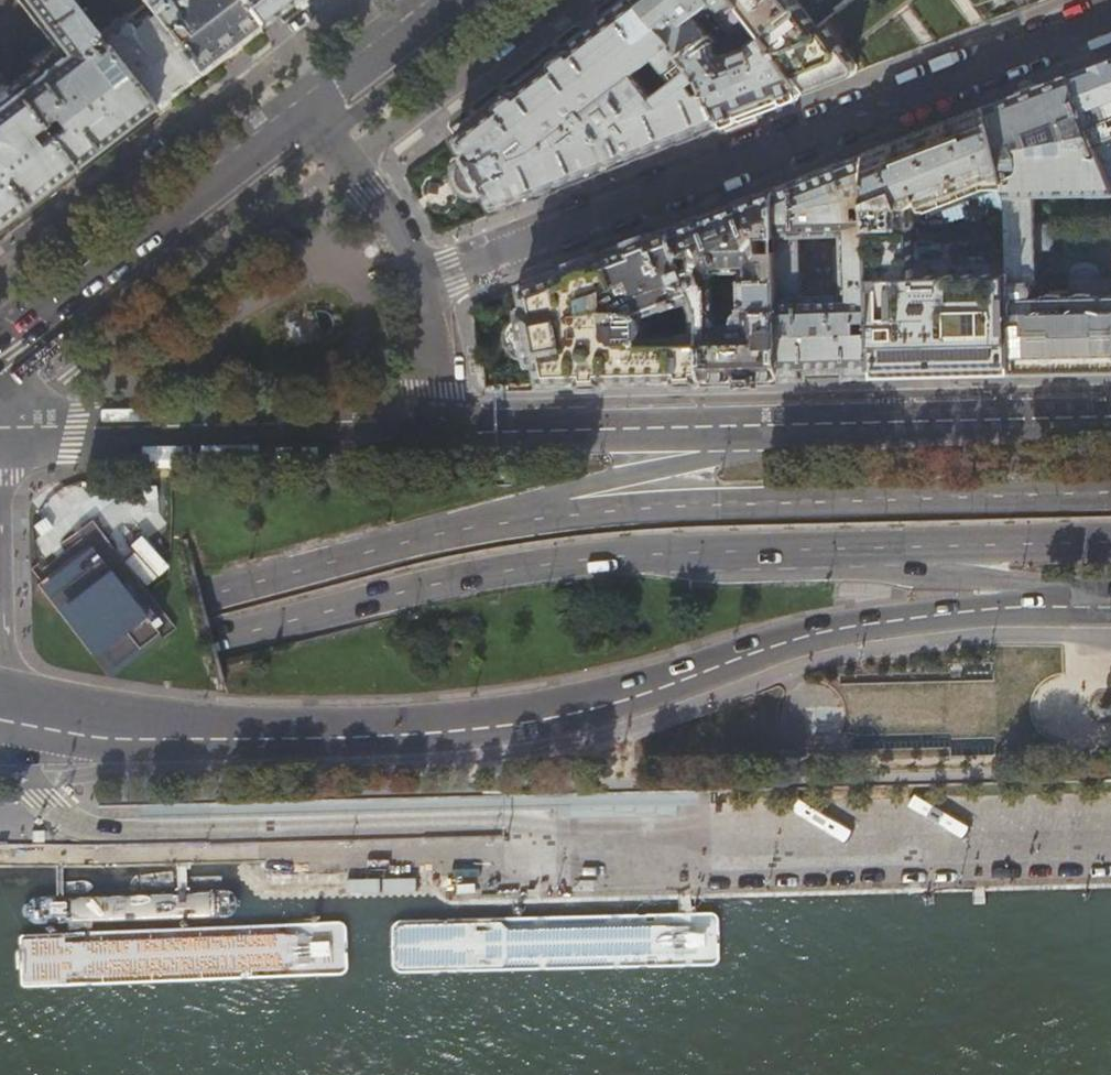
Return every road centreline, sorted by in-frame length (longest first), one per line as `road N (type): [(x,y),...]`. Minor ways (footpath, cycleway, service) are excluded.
road 1 (tertiary): [(8,731),(390,737),(582,711),(873,627),(1104,604)]
road 2 (primary): [(0,685),(502,568),(656,552),(808,550)]
road 3 (residential): [(428,279),(1110,15)]
road 4 (primary): [(1110,491),(687,503),(464,527)]
road 5 (primary): [(464,527),(0,638)]
road 6 (residential): [(438,432),(21,440)]
road 7 (secondary): [(313,110),(0,347)]
road 8 (residential): [(805,428),(438,432)]
road 9 (primary): [(805,428),(464,527)]
road 10 (residential): [(1110,415),(805,428)]
road 11 (primary): [(808,550),(1110,543)]
road 12 (primary): [(808,550),(1104,604)]
road 13 (residential): [(21,440),(1,496),(8,731)]
road 14 (residential): [(313,110),(428,279)]
road 15 (secondary): [(459,0),(313,110)]
road 16 (residential): [(428,279),(438,432)]

